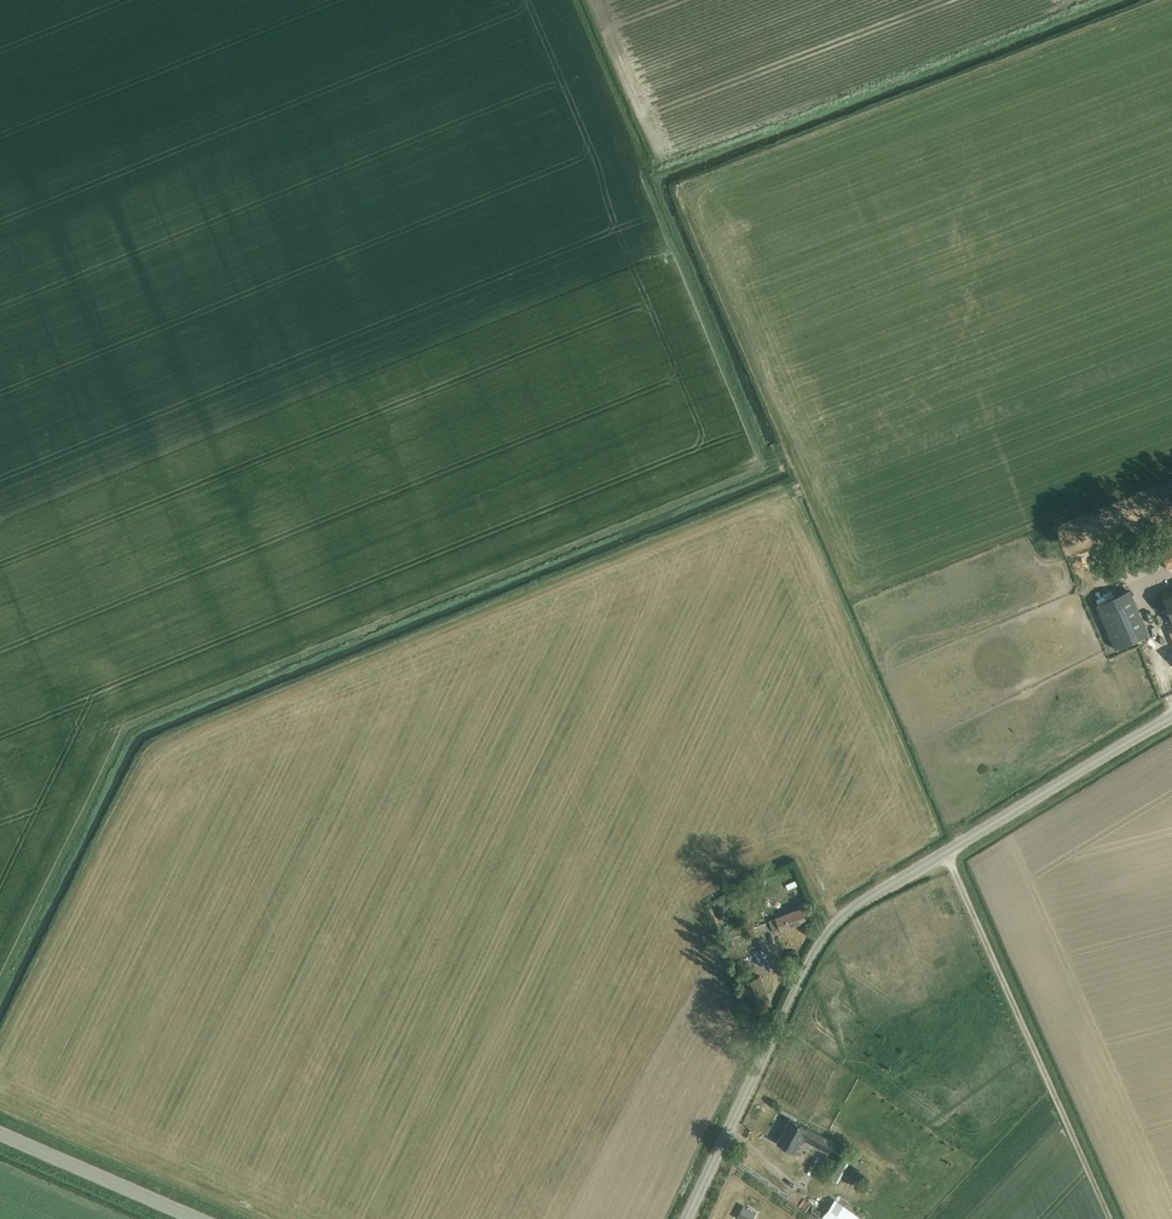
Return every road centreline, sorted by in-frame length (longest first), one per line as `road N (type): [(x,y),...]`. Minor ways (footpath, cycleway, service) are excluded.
road 1 (unclassified): [(688,1218),(812,959),(857,903),(1171,719)]
road 2 (unclassified): [(192,1218),(0,1140)]

